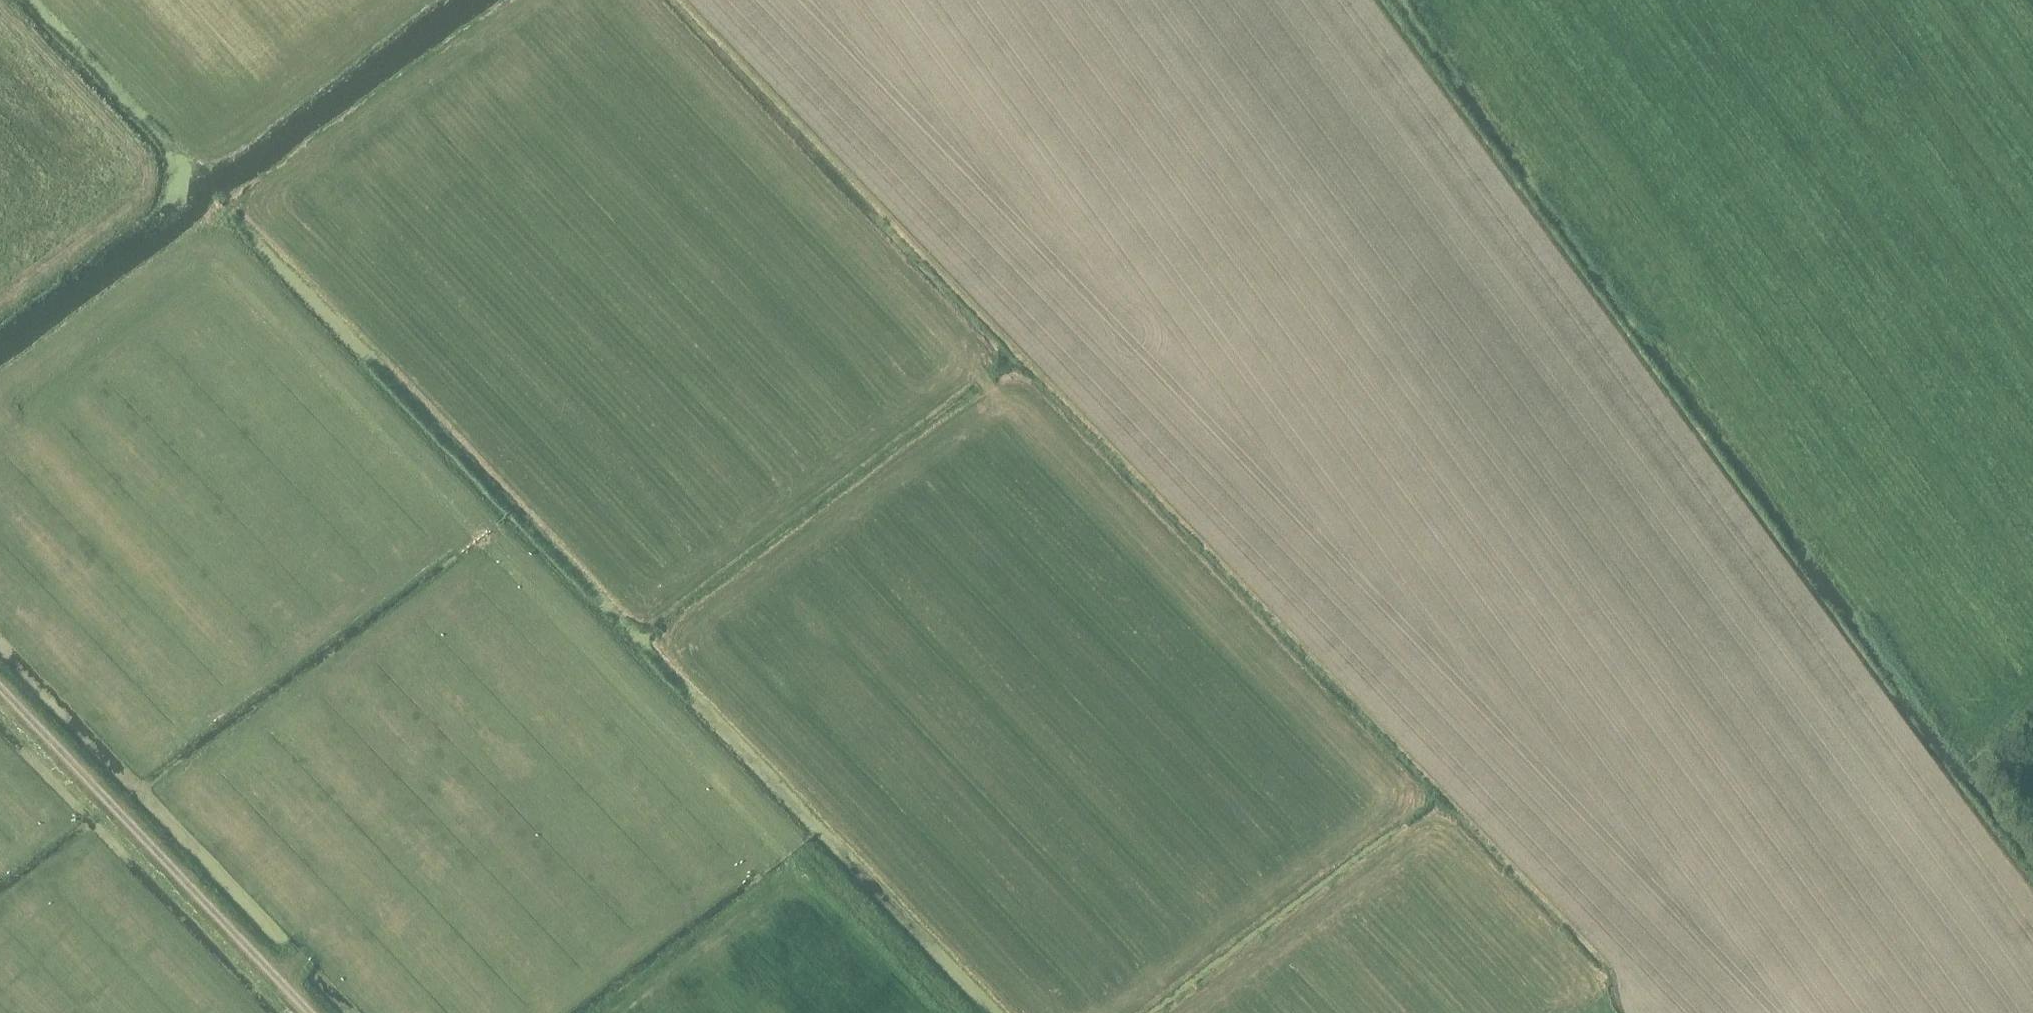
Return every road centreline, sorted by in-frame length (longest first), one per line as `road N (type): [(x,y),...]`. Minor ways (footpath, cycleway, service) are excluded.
road 1 (track): [(0,686),(311,1012)]

